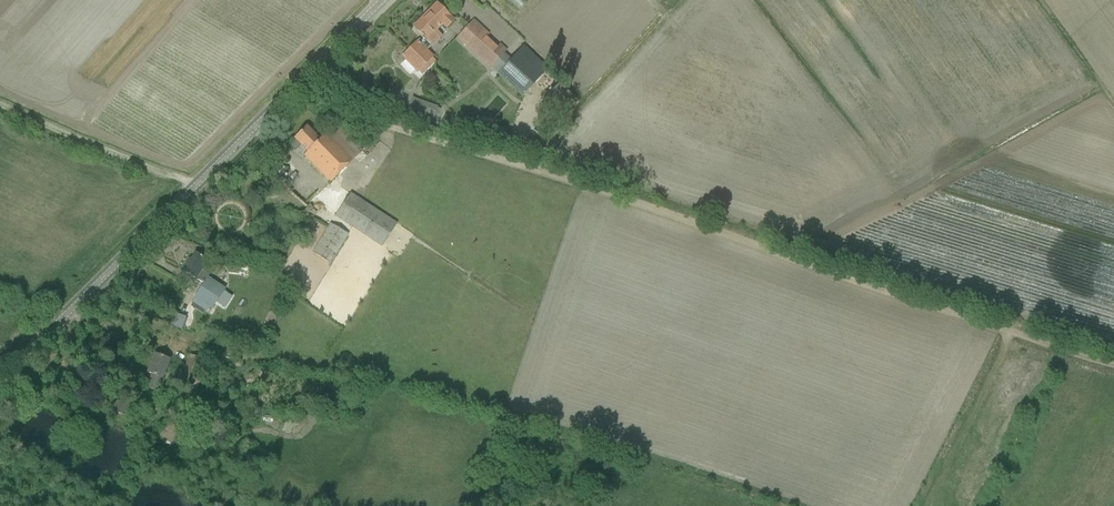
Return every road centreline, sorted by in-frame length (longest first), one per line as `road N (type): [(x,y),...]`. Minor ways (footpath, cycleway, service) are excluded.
road 1 (track): [(1113,362),(360,119),(298,85)]
road 2 (track): [(791,505),(409,387),(293,365),(118,317),(84,297)]
road 3 (tertiary): [(0,380),(383,0)]
road 4 (track): [(0,105),(194,187)]

